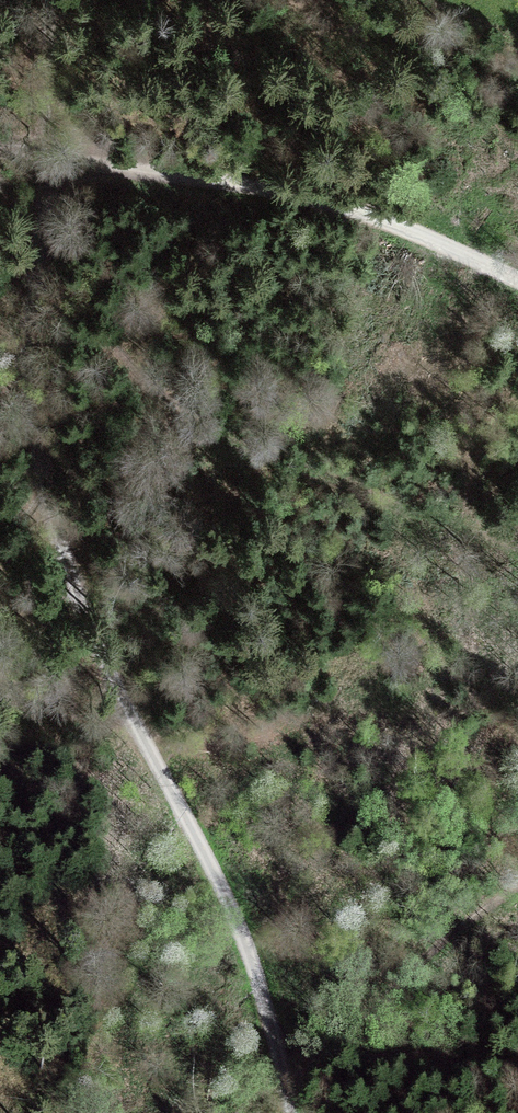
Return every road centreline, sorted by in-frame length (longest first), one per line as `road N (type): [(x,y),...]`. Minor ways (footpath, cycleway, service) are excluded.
road 1 (track): [(292,1112),(240,923),(100,652),(55,513),(34,424),(30,325),(48,155)]
road 2 (track): [(48,155),(266,188),(401,226),(517,276)]
road 3 (track): [(281,1055),(517,919)]
road 4 (track): [(48,155),(50,0)]

